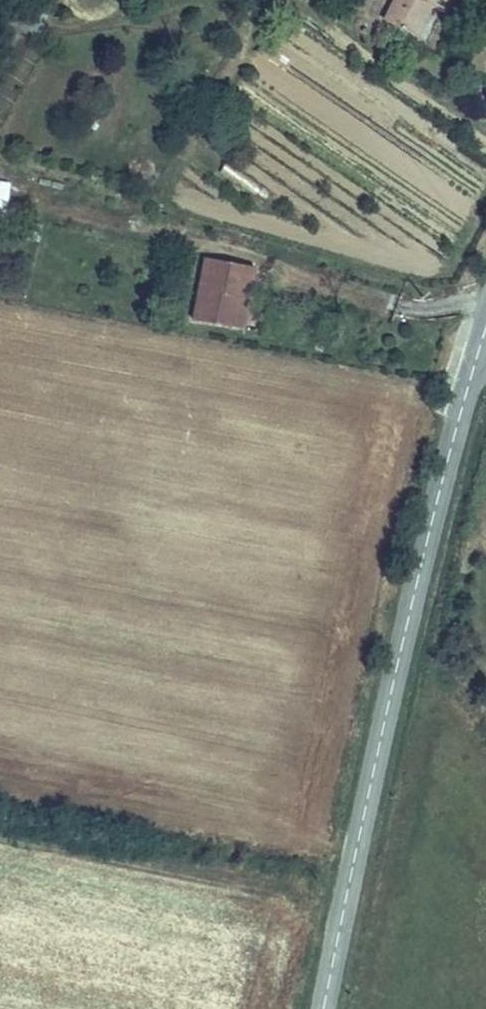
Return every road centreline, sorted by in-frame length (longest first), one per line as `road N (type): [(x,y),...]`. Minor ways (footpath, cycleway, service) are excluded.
road 1 (tertiary): [(485,331),(417,585),(325,1008)]

